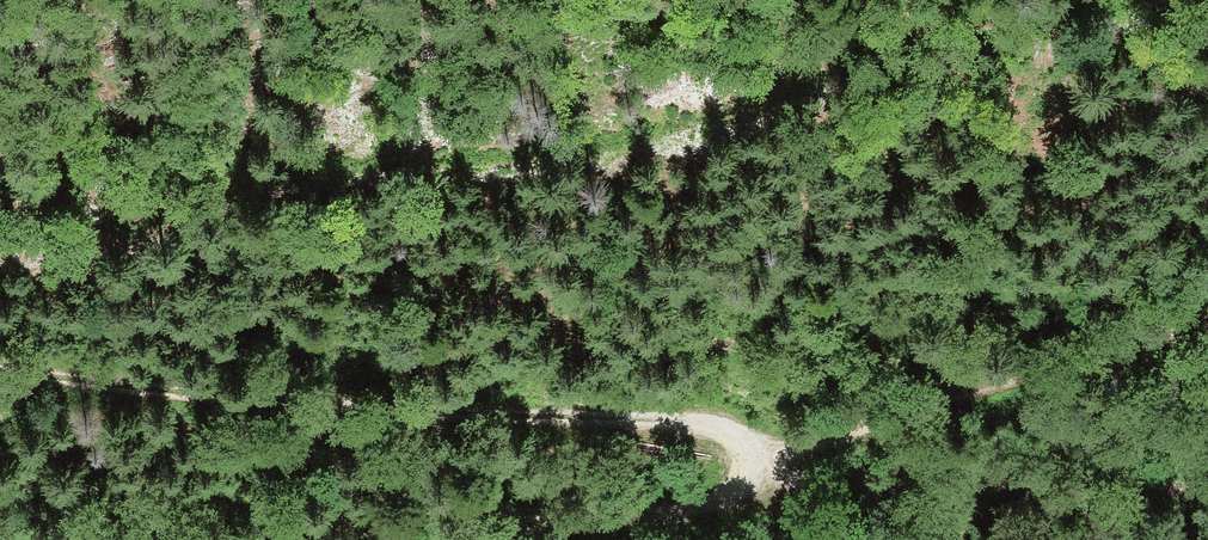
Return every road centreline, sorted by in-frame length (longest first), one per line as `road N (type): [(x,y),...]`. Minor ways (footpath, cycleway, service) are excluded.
road 1 (track): [(44,248),(159,225),(245,185),(369,162),(546,151),(670,123),(868,60),(1130,0)]
road 2 (track): [(489,539),(635,509),(712,506),(754,488),(771,456),(724,428),(184,407),(0,379)]
road 3 (track): [(1207,314),(771,456)]

